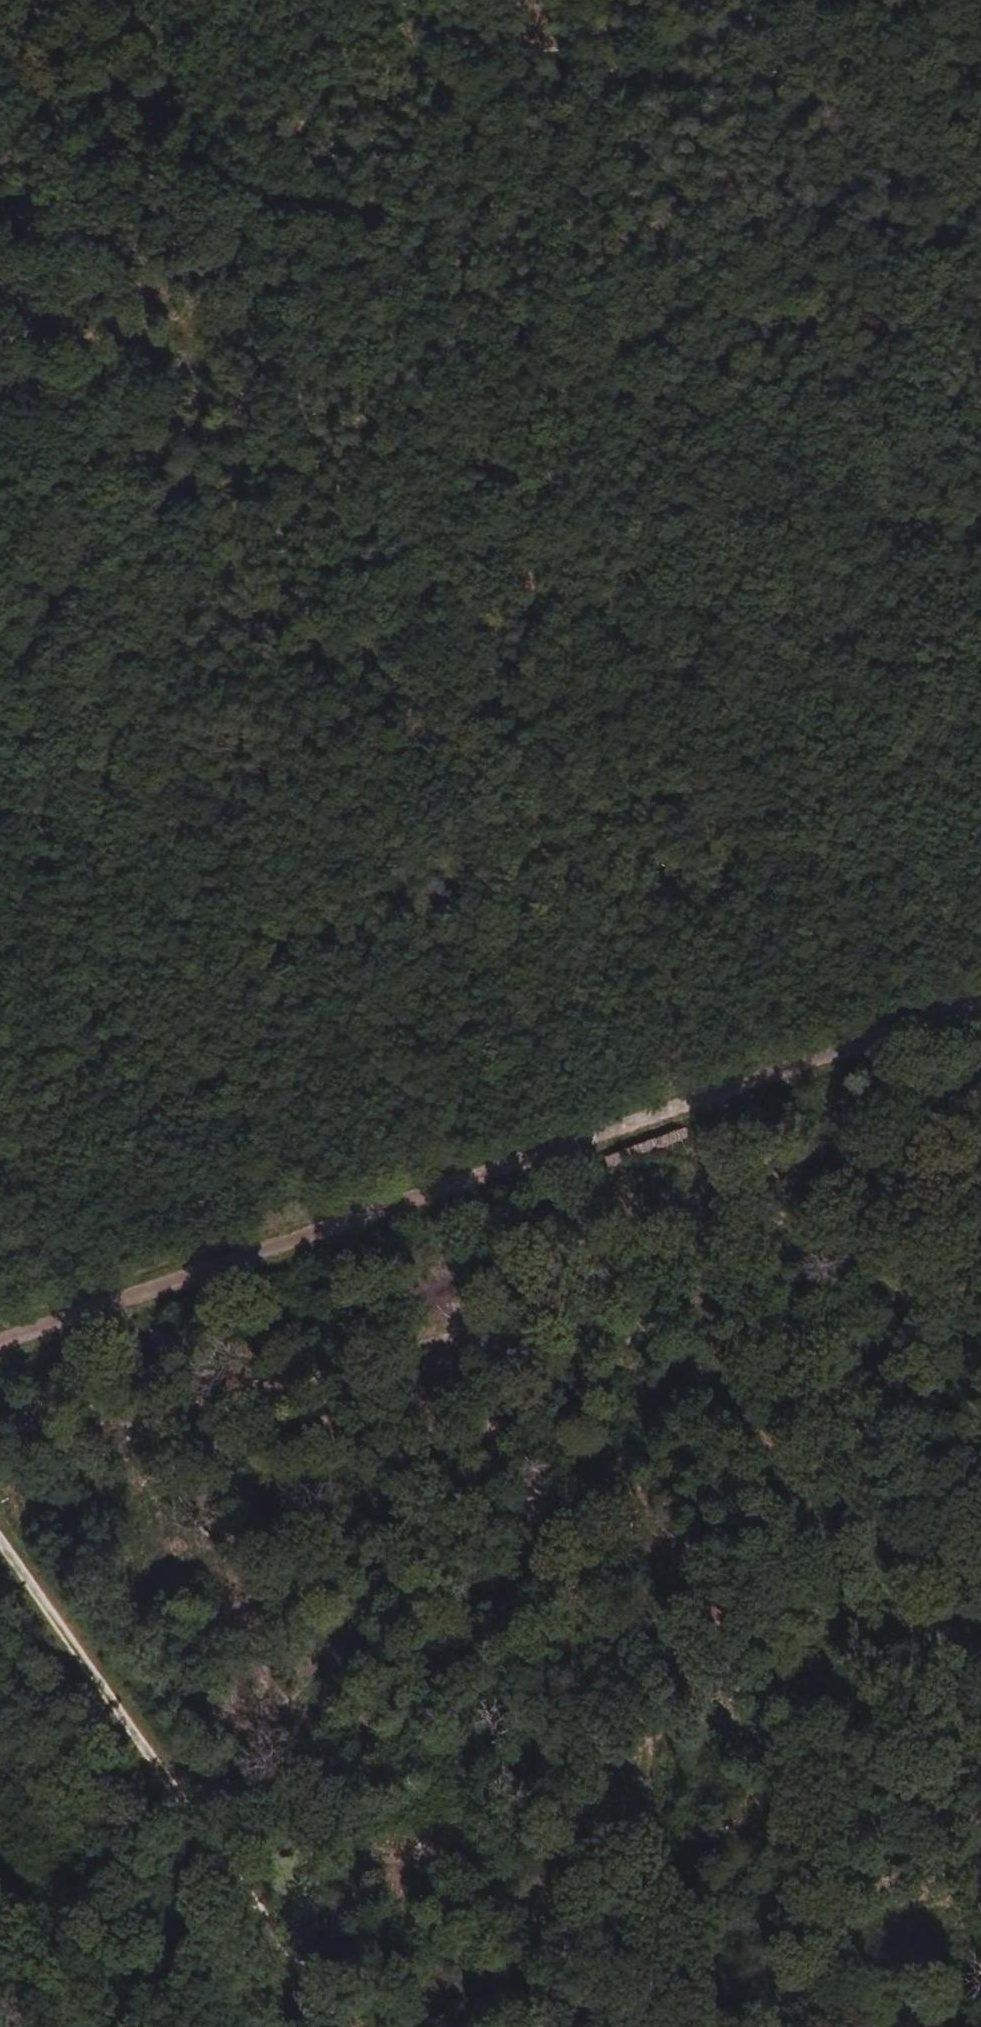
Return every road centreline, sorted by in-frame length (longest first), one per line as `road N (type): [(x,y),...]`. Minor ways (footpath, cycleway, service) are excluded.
road 1 (unclassified): [(0,1342),(980,1002)]
road 2 (track): [(349,2026),(0,1542)]

